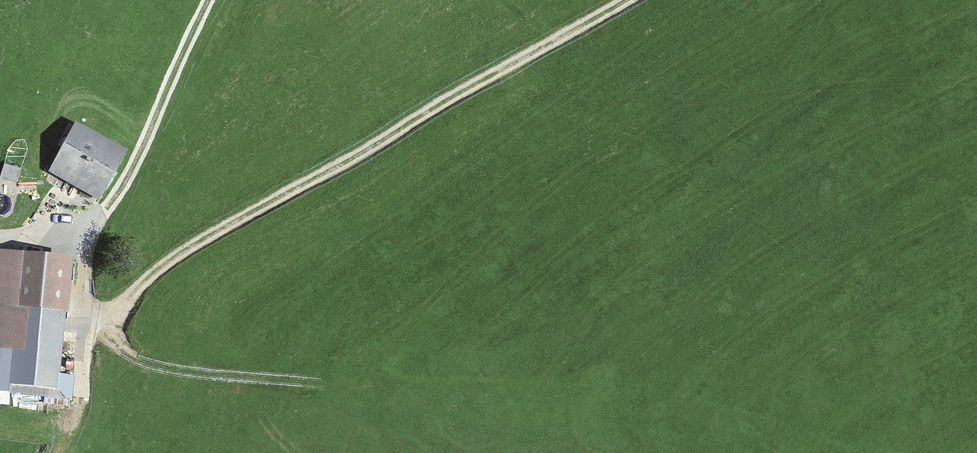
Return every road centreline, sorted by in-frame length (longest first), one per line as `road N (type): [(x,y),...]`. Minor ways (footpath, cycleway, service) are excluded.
road 1 (track): [(76,346),(250,378),(797,435)]
road 2 (track): [(78,325),(314,180),(636,0)]
road 3 (track): [(210,0),(134,175),(89,238),(66,422)]

